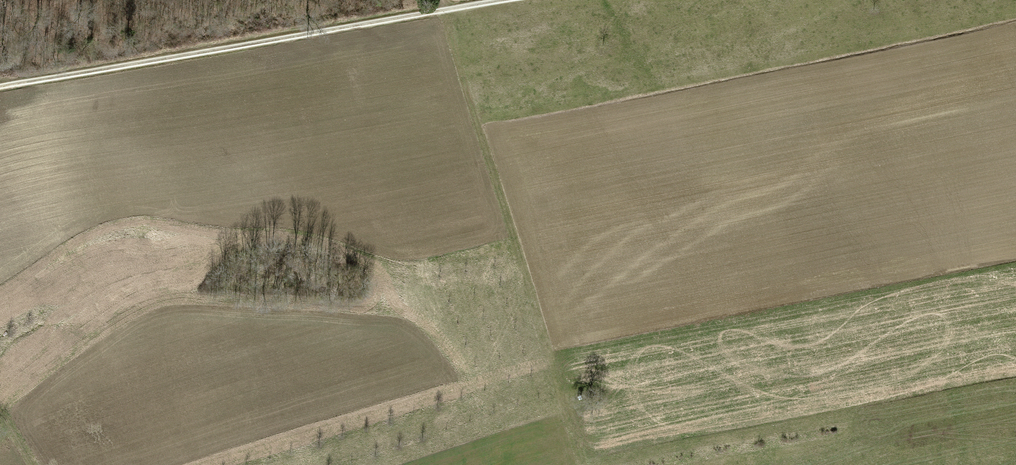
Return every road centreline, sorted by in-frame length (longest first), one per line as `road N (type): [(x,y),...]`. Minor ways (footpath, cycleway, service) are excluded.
road 1 (track): [(506,0),(0,87)]
road 2 (track): [(443,10),(584,464)]

